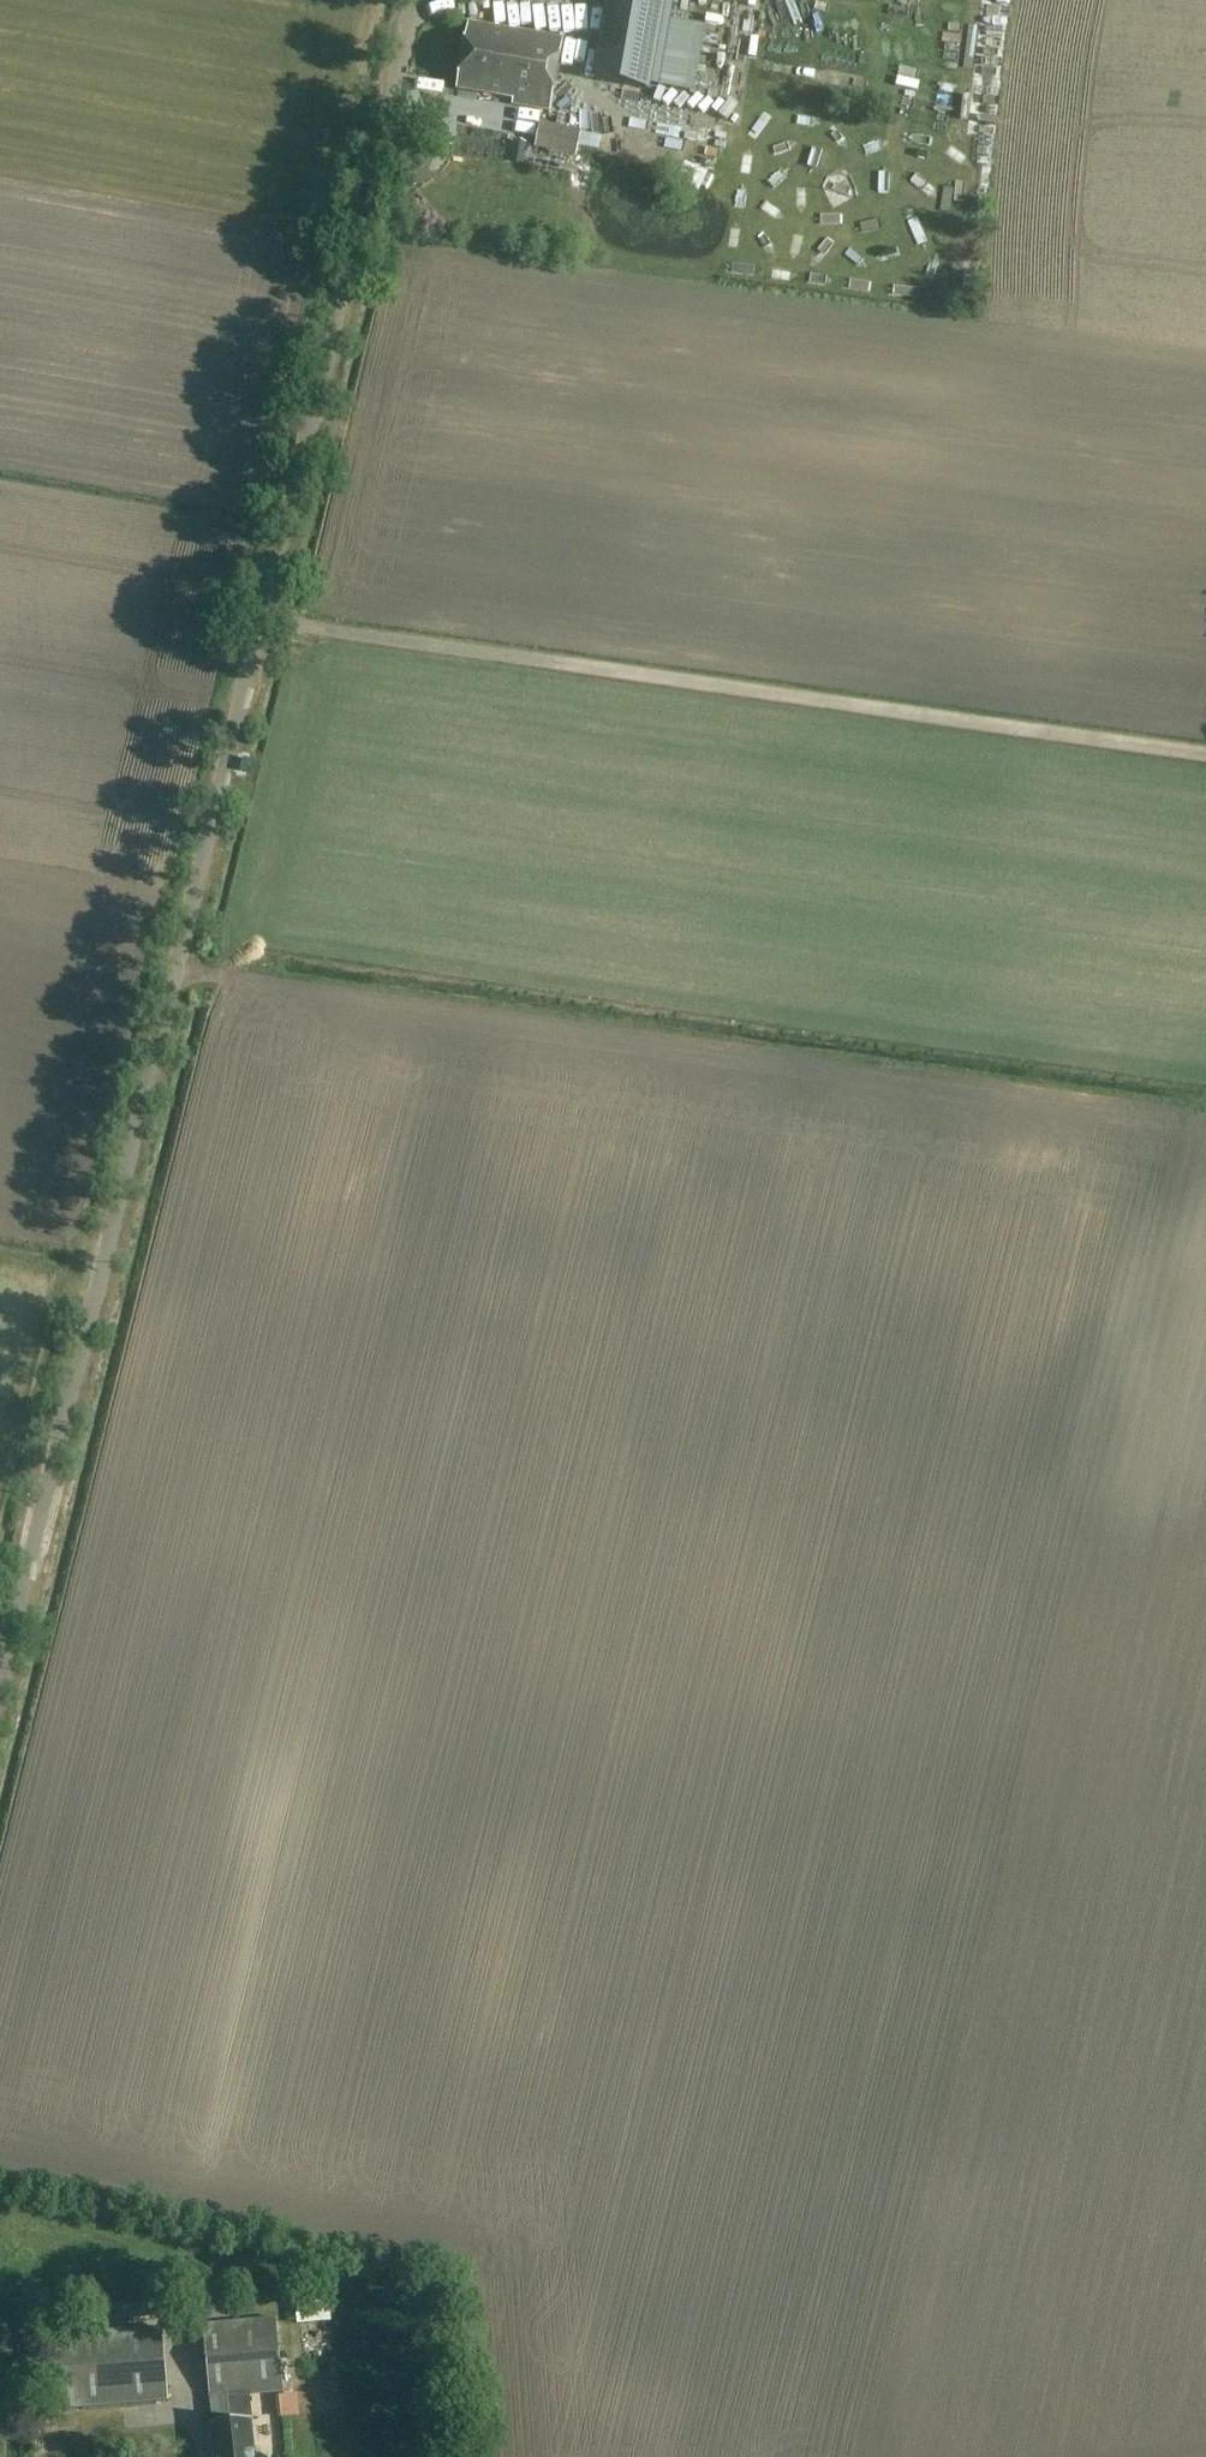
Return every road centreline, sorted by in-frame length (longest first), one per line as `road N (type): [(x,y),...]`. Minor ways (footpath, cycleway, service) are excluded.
road 1 (unclassified): [(0,1678),(416,0)]

